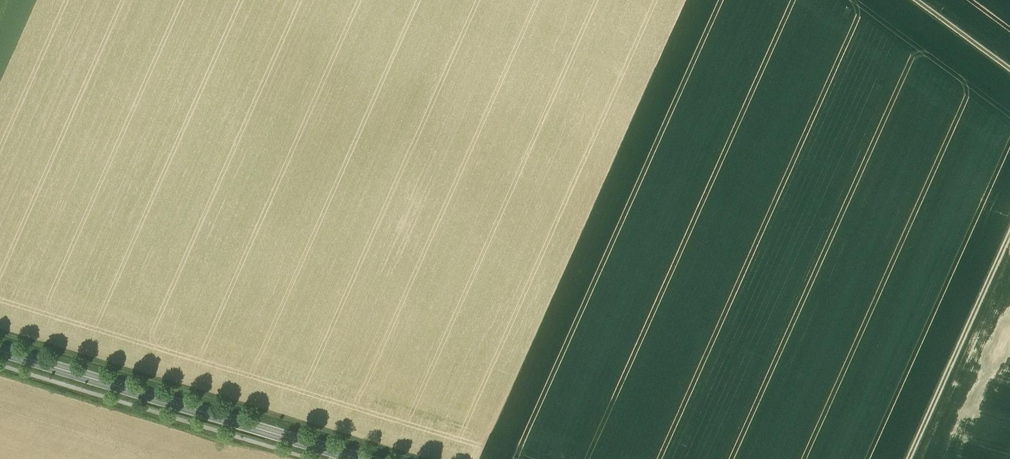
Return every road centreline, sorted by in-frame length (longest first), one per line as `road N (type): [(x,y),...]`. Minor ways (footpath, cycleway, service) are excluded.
road 1 (tertiary): [(0,349),(359,458)]
road 2 (track): [(1009,231),(909,458)]
road 3 (track): [(912,0),(1009,73)]

